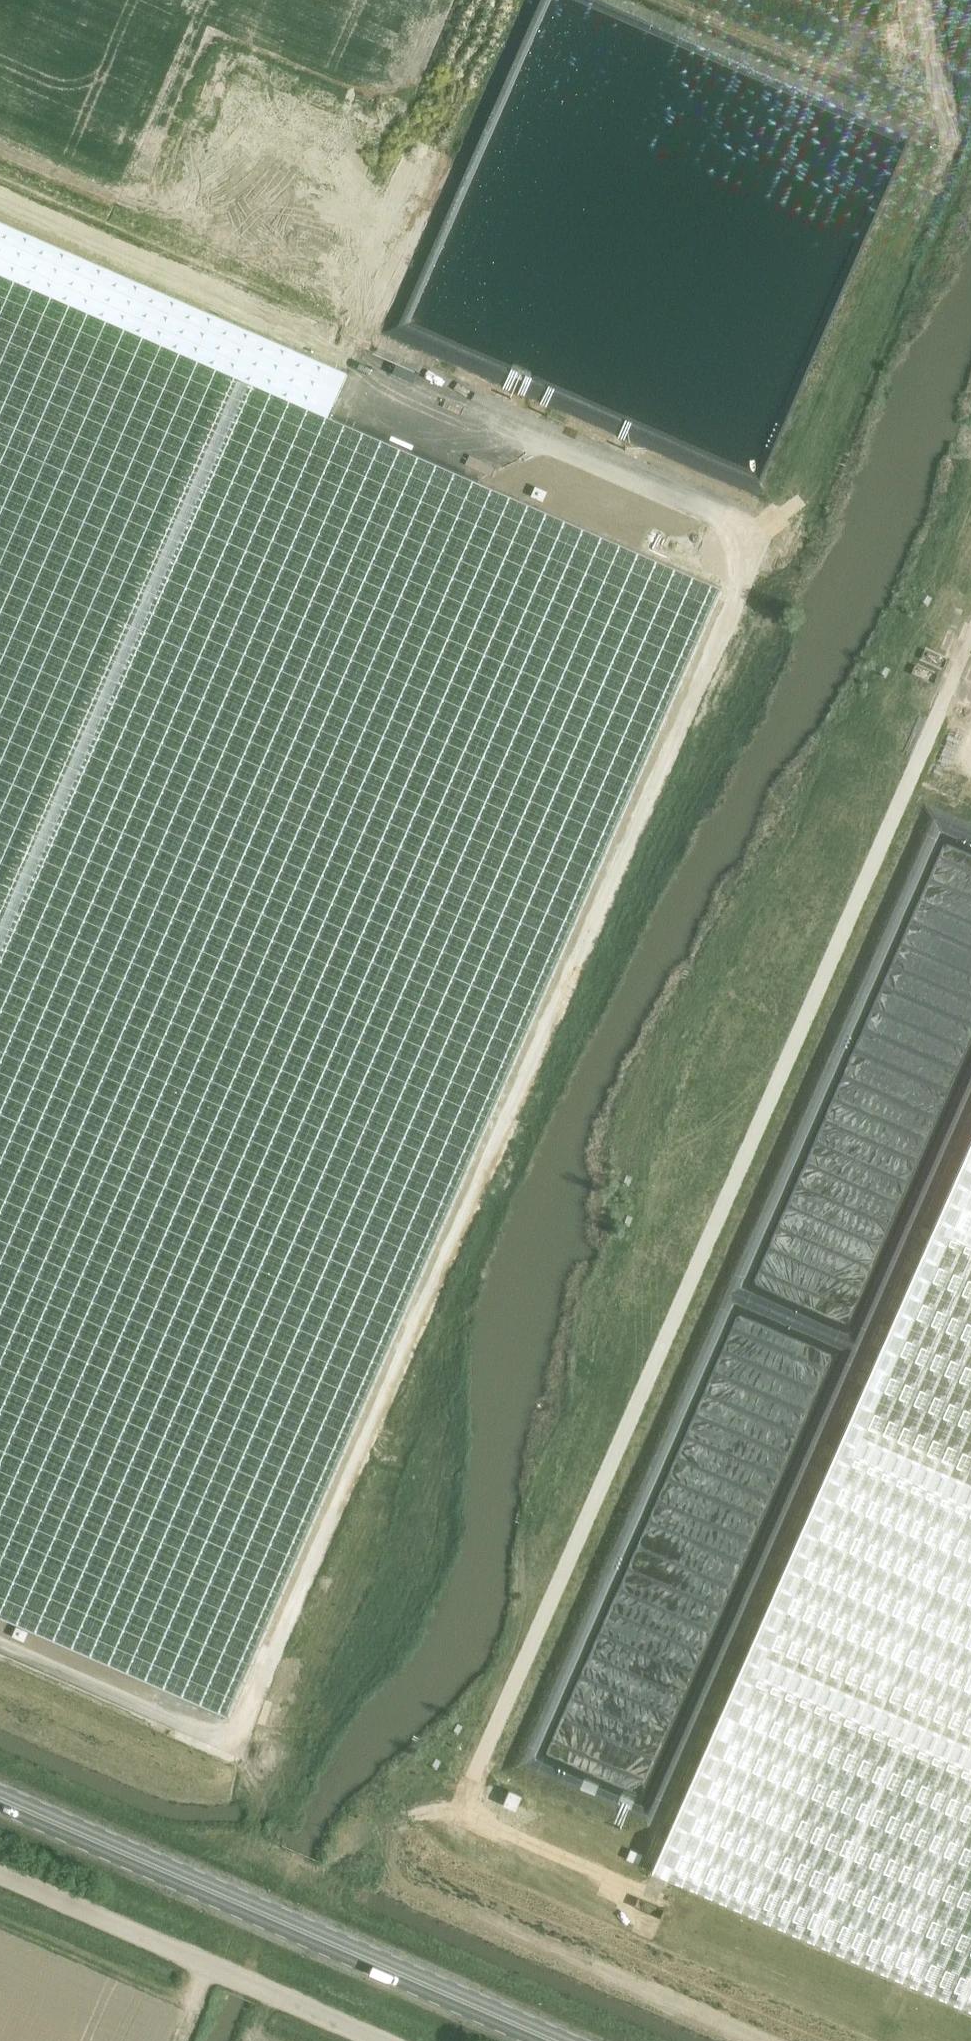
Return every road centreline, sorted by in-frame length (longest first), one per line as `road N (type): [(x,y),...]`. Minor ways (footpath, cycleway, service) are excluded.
road 1 (primary): [(552,2040),(0,1800)]
road 2 (unclassified): [(378,2040),(0,1877)]

